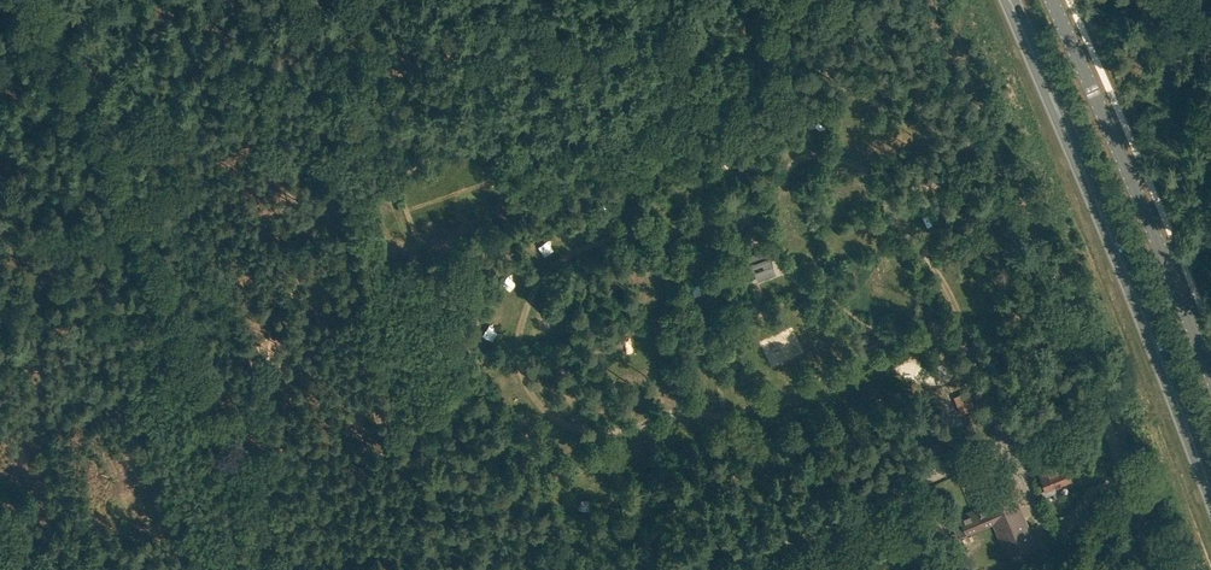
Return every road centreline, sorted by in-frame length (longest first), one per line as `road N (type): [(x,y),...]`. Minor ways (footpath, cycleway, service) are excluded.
road 1 (trunk): [(1210,492),(1010,0)]
road 2 (tertiary): [(1210,377),(1052,0)]
road 3 (unclassified): [(1157,569),(1099,410),(1033,431)]
road 4 (track): [(575,102),(476,123),(432,122),(349,94)]
road 5 (track): [(155,282),(0,340)]

